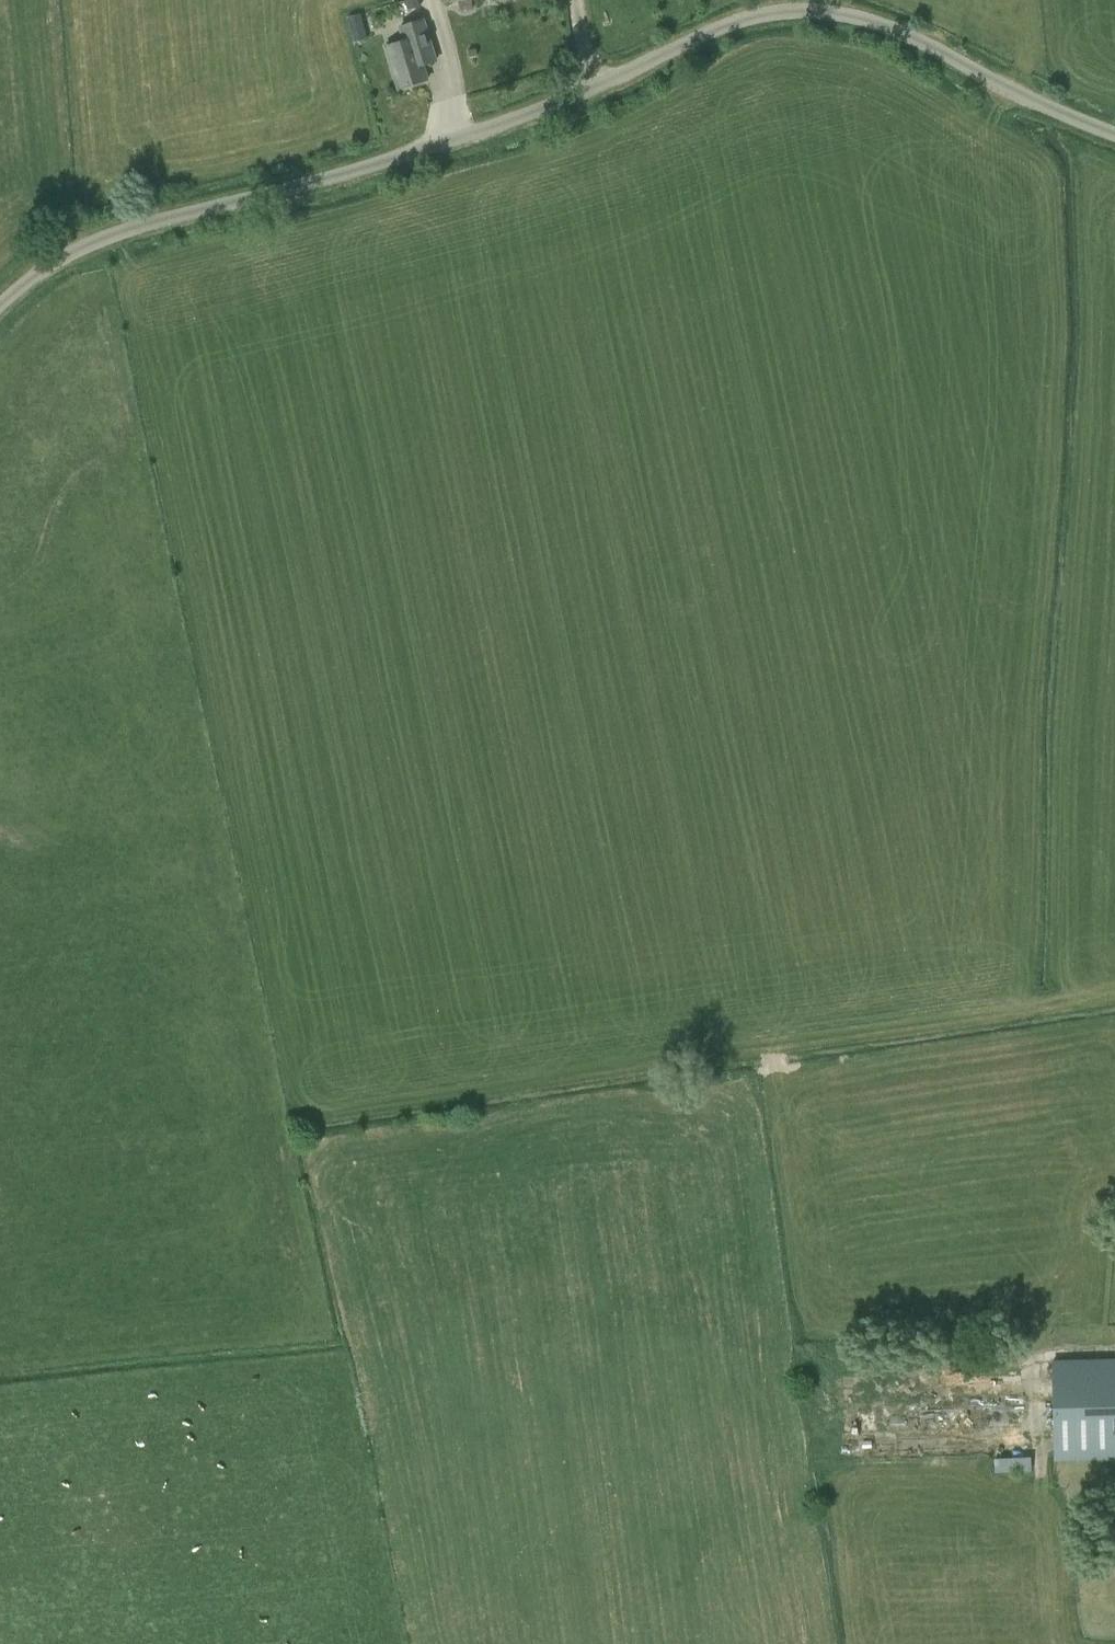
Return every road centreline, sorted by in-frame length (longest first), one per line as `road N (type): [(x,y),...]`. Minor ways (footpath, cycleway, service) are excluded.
road 1 (unclassified): [(1114,130),(909,38),(807,6),(690,39),(524,112),(83,243),(0,303)]

